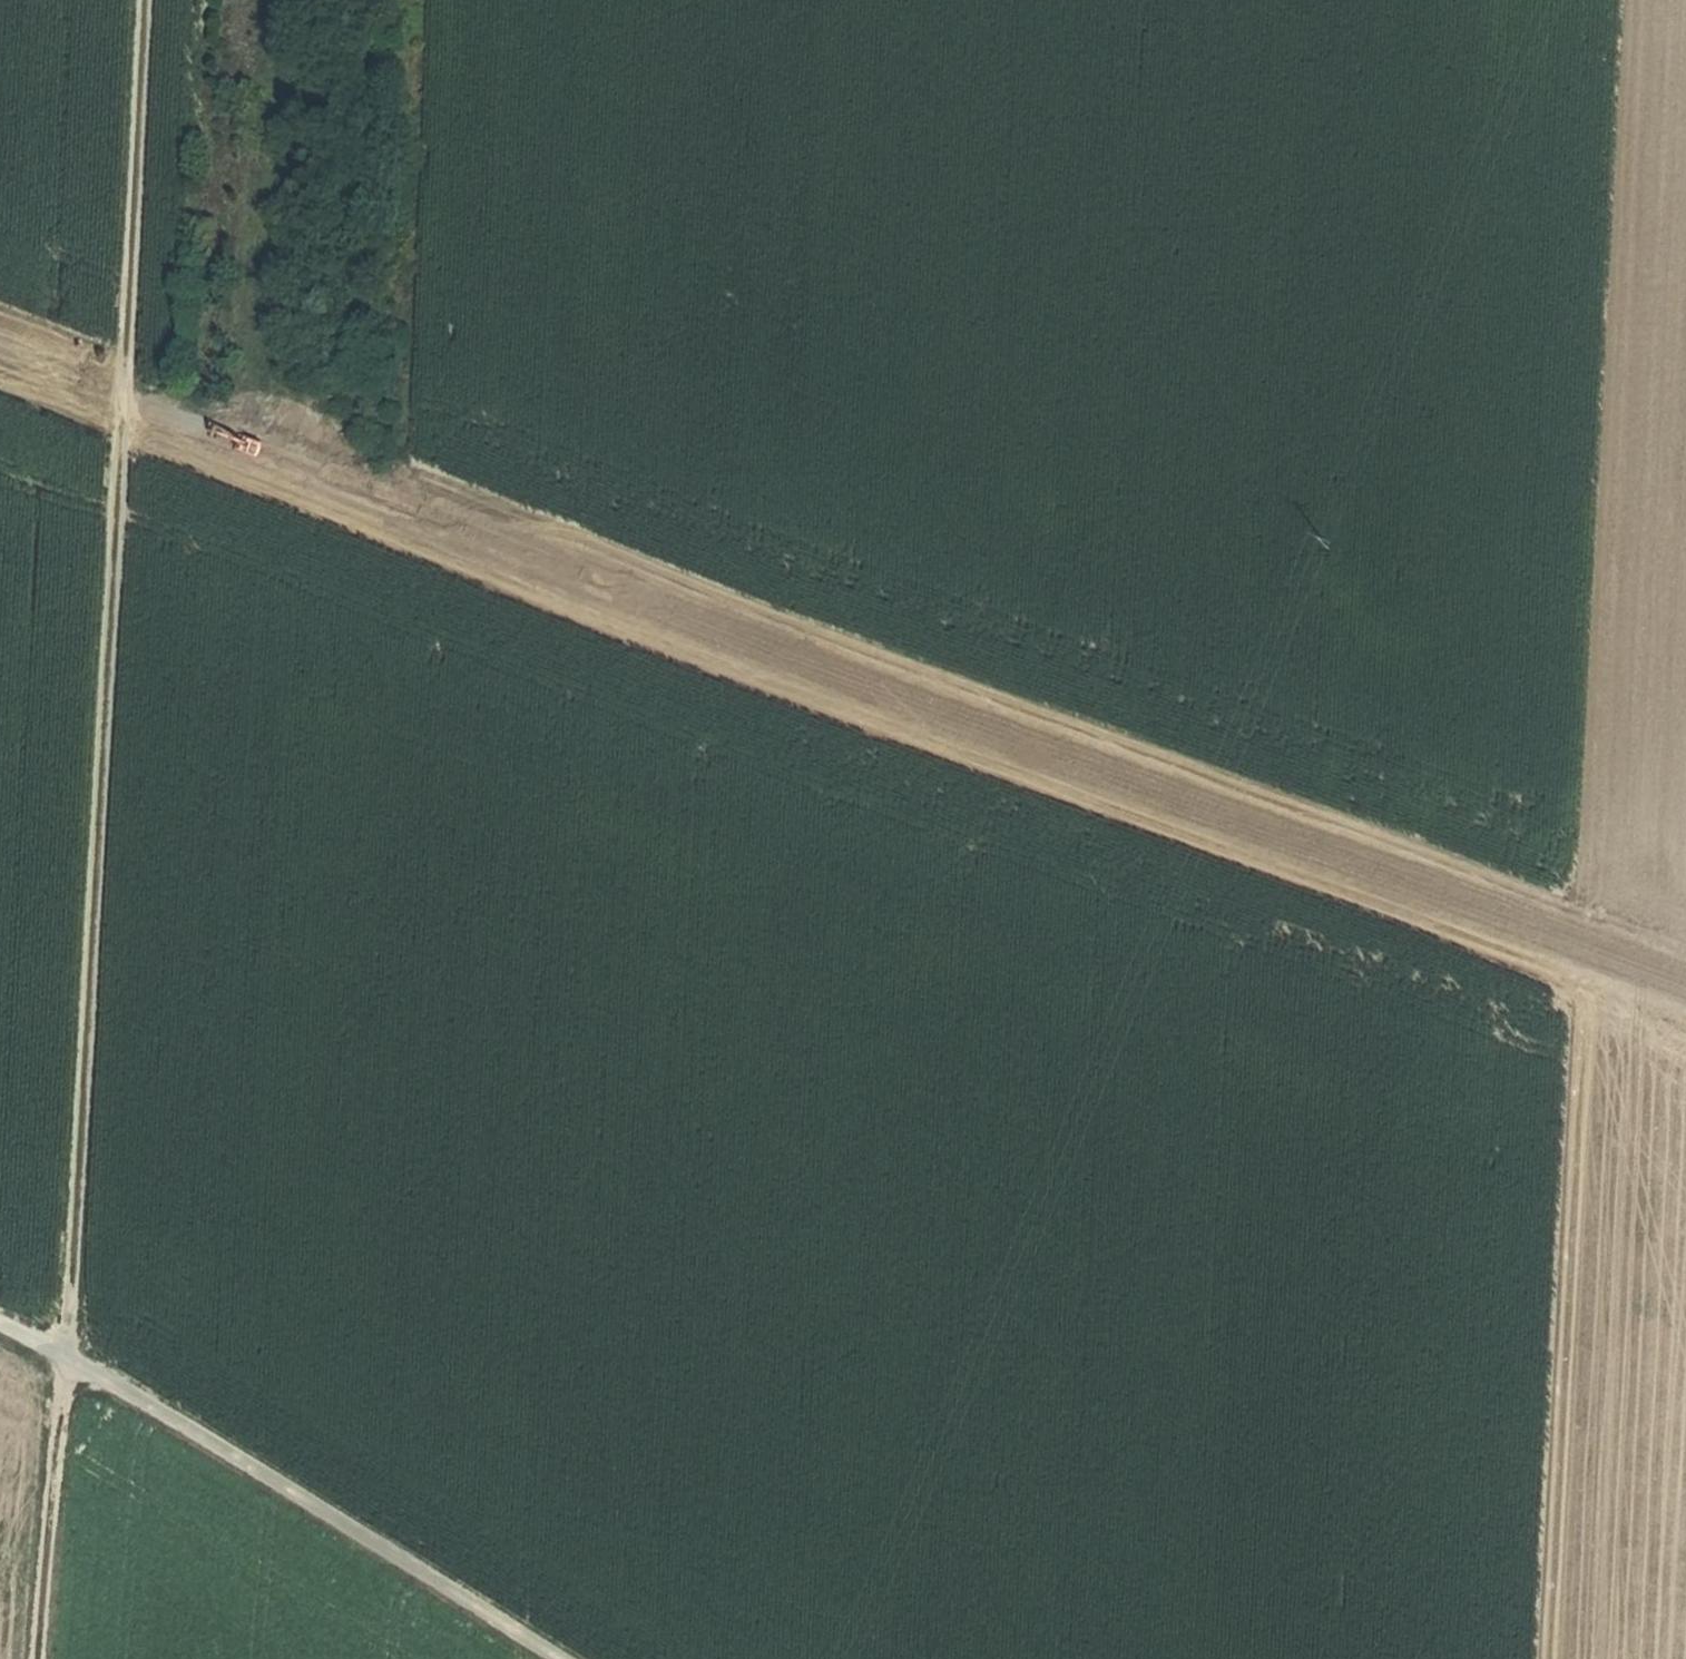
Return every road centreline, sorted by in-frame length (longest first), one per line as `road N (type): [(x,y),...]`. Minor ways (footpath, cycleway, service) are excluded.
road 1 (track): [(41,1658),(68,1362),(145,0)]
road 2 (track): [(565,1658),(0,1328)]

